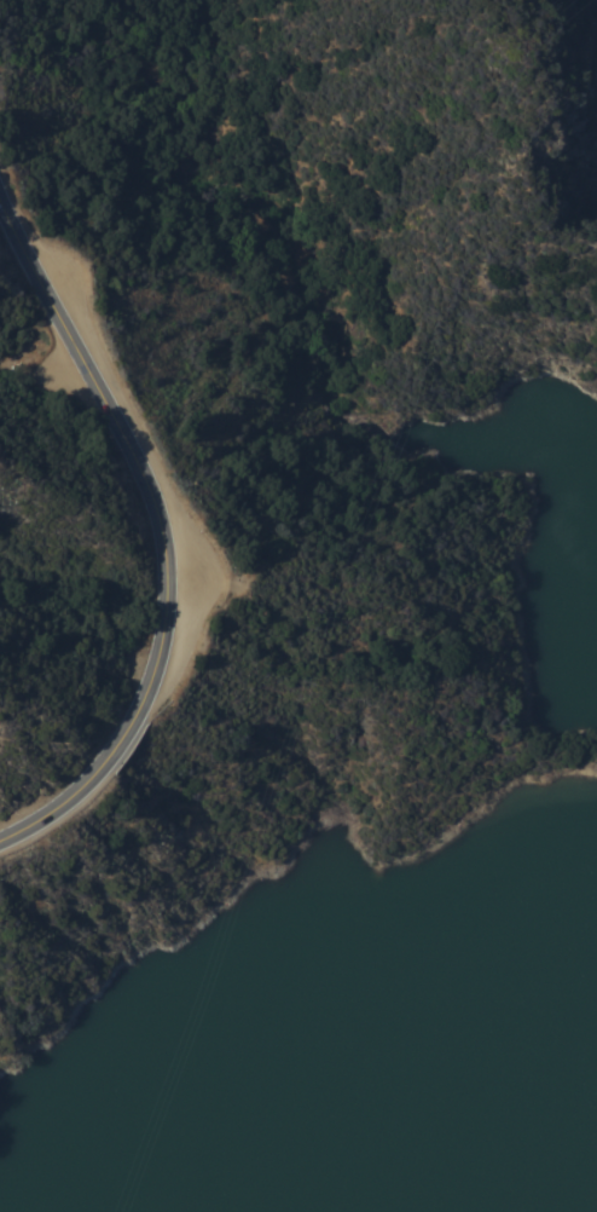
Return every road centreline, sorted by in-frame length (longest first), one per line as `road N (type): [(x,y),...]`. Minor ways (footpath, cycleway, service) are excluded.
road 1 (secondary): [(0,197),(137,457),(166,564),(157,651),(129,728),(70,795),(0,840)]

